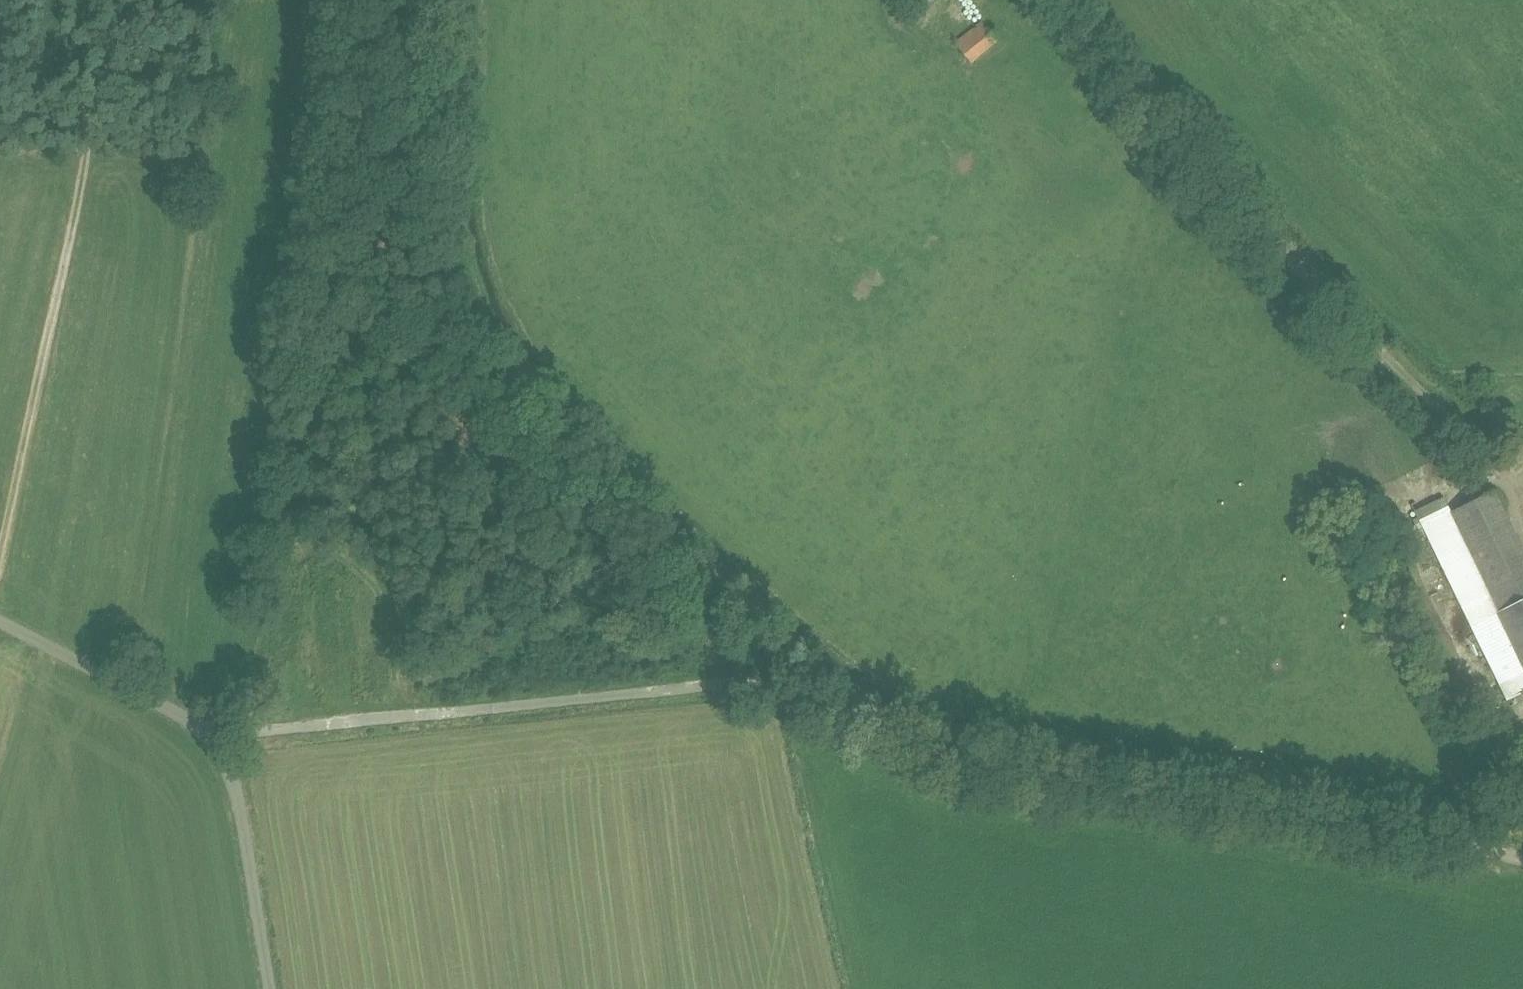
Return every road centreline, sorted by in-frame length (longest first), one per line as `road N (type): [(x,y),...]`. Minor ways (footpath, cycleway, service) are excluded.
road 1 (unclassified): [(1522,858),(1013,776),(758,688),(217,742)]
road 2 (track): [(1063,0),(1118,75),(1241,212),(1402,368)]
road 3 (unclassified): [(271,988),(236,780),(217,742)]
road 4 (unclassified): [(217,742),(193,721),(0,621)]

